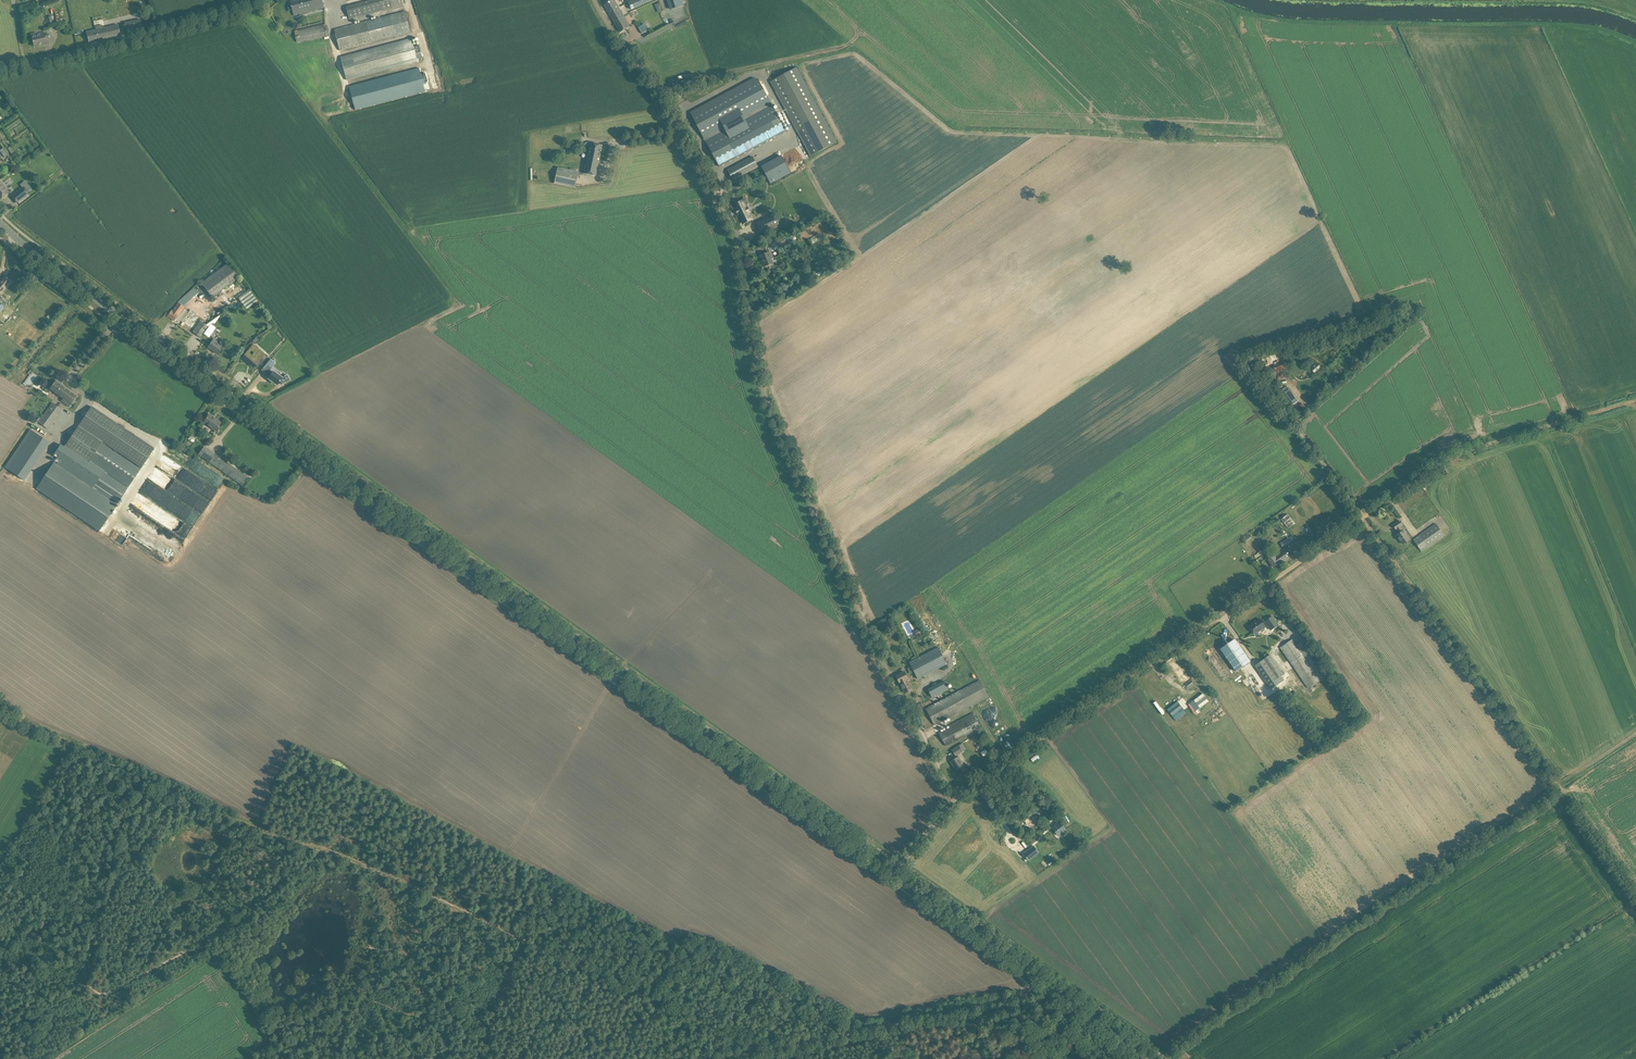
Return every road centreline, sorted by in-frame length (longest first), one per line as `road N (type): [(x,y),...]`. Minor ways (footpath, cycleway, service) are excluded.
road 1 (secondary): [(894,870),(40,260),(0,222)]
road 2 (unclassified): [(958,793),(879,648),(767,391),(736,236),(665,101),(592,0)]
road 3 (track): [(1635,734),(1558,784),(1291,414),(1249,367)]
road 4 (unclassified): [(958,793),(1413,481)]
road 5 (track): [(459,911),(0,707)]
road 6 (track): [(0,961),(76,980),(110,943),(138,953),(213,948),(275,1034)]
road 7 (track): [(756,1043),(459,911)]
road 8 (secondary): [(1149,1058),(894,870)]
road 9 (unclassified): [(0,74),(240,17),(276,0)]
road 10 (track): [(356,996),(486,1037),(522,939)]
road 11 (track): [(1413,481),(1462,449),(1635,400)]
road 12 (track): [(1038,985),(888,1016)]
road 13 (track): [(888,1016),(756,1043)]

